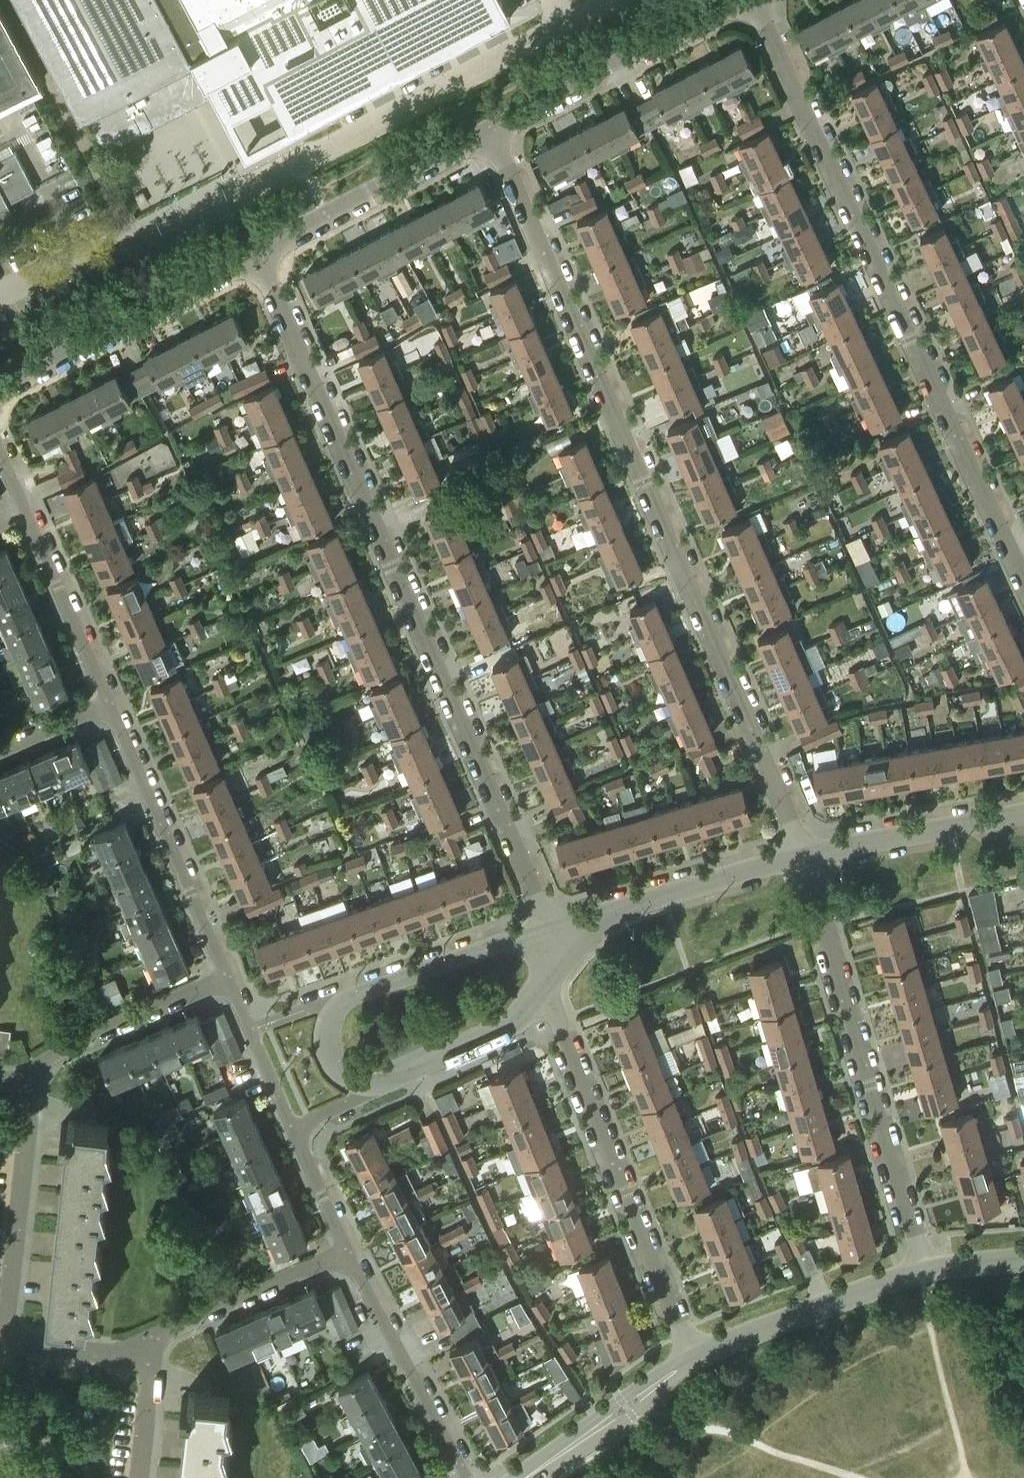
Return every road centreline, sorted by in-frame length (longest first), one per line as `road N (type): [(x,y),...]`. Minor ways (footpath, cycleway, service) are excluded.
road 1 (residential): [(489,132),(806,855)]
road 2 (residential): [(551,930),(255,254)]
road 3 (residential): [(1023,581),(751,0)]
road 4 (residential): [(927,1271),(806,855)]
road 5 (residential): [(543,988),(694,1356)]
road 6 (residential): [(551,930),(343,999),(325,1034),(335,1067),(357,1084),(388,1081)]
road 7 (residential): [(227,978),(108,702)]
road 8 (residential): [(0,388),(255,254)]
road 9 (residential): [(489,132),(741,0)]
road 10 (residential): [(108,702),(0,454)]
road 11 (residential): [(551,930),(806,855)]
road 12 (residential): [(255,254),(489,132)]
road 13 (residential): [(9,1343),(32,1085)]
road 14 (residential): [(467,1477),(347,1252)]
road 15 (residential): [(694,1356),(927,1271)]
road 16 (residential): [(347,1252),(127,1355)]
road 17 (residential): [(227,978),(76,1042),(47,1060),(32,1085)]
road 18 (residential): [(806,855),(1023,814)]
road 19 (residential): [(524,1477),(694,1356)]
road 20 (residential): [(388,1081),(516,1021),(543,988)]
road 21 (residential): [(293,1129),(227,978)]
road 22 (residential): [(347,1252),(293,1129)]
road 23 (residential): [(140,1477),(148,1379),(127,1355)]

